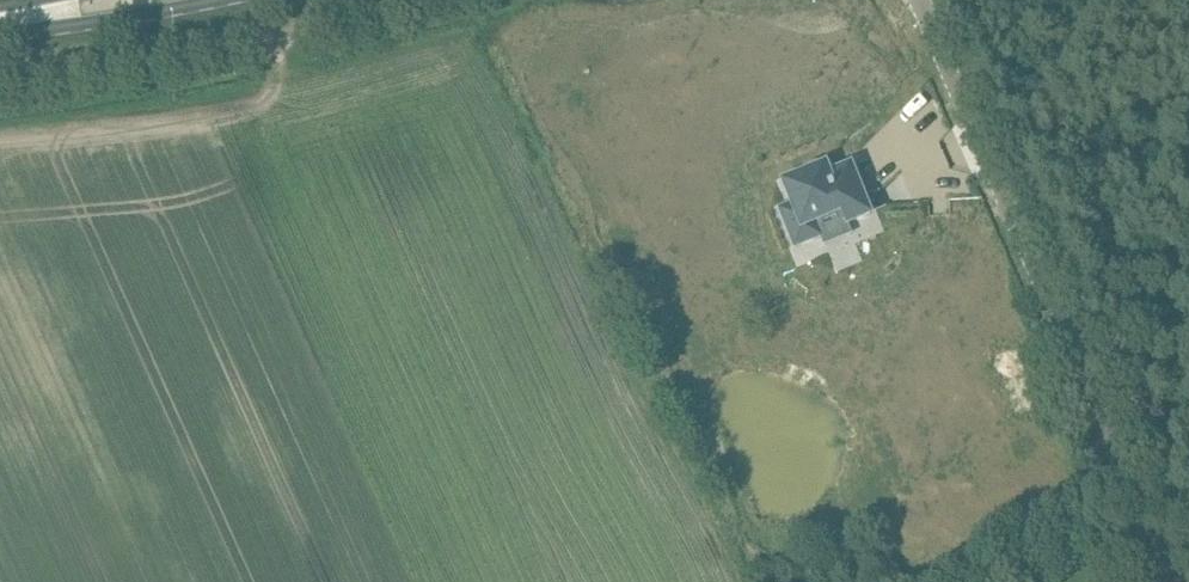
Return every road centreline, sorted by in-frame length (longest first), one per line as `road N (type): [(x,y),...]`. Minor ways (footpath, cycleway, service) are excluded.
road 1 (unclassified): [(1169,581),(1160,546),(922,0)]
road 2 (unclassified): [(0,81),(198,51),(406,0)]
road 3 (primary): [(0,36),(225,0)]

